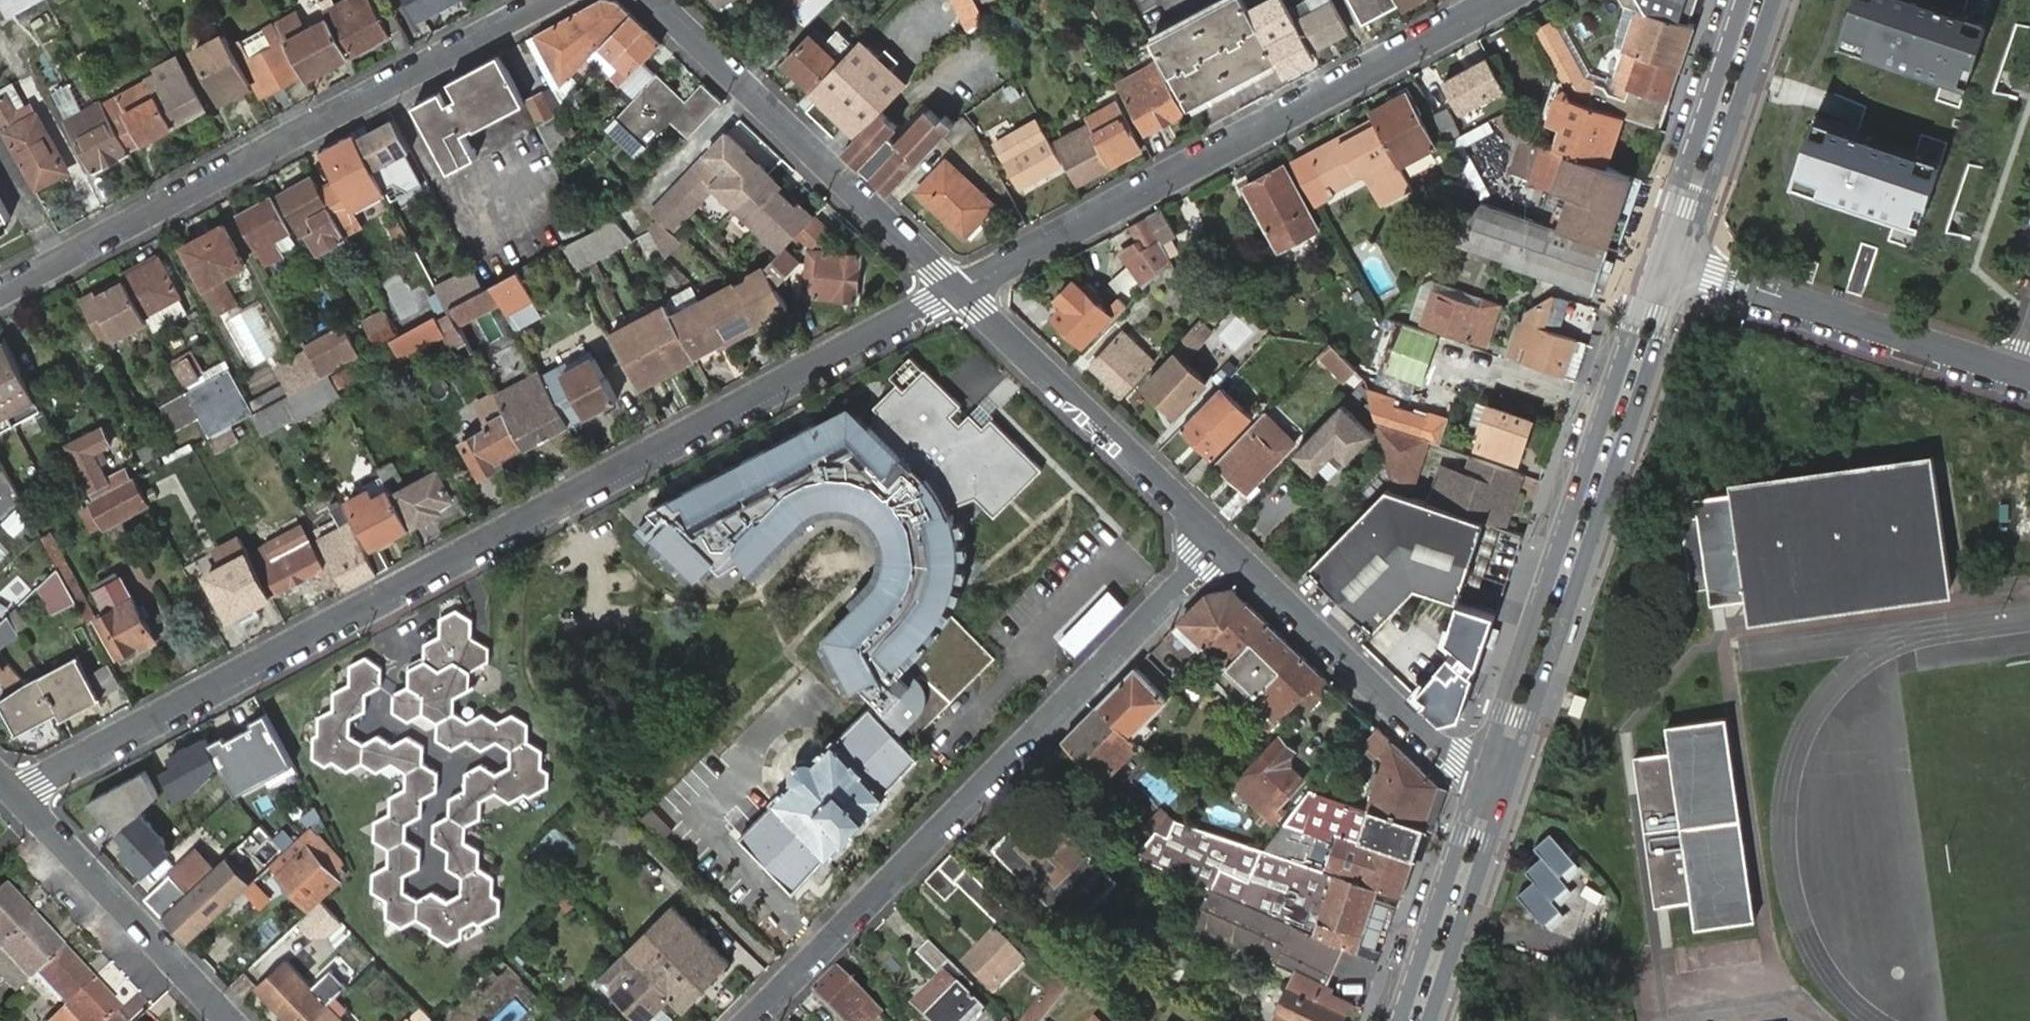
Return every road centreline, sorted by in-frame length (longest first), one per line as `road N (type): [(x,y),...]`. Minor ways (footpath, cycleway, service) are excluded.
road 1 (residential): [(16,793),(961,292)]
road 2 (residential): [(749,1020),(1219,541)]
road 3 (residential): [(551,0),(0,294)]
road 4 (residential): [(961,292),(1502,0)]
road 5 (secondary): [(1656,255),(1481,776)]
road 6 (secondary): [(1509,784),(1684,264)]
road 7 (residential): [(658,0),(961,292)]
road 8 (residential): [(1684,264),(2029,376)]
road 9 (residential): [(961,292),(1219,541)]
road 10 (residential): [(1219,541),(1481,776)]
road 11 (residential): [(16,793),(227,1020)]
road 12 (secondary): [(1684,264),(1773,0)]
road 13 (secondary): [(1743,0),(1656,255)]
road 14 (secondary): [(1481,776),(1400,1020)]
road 15 (secondary): [(1429,1020),(1509,784)]

